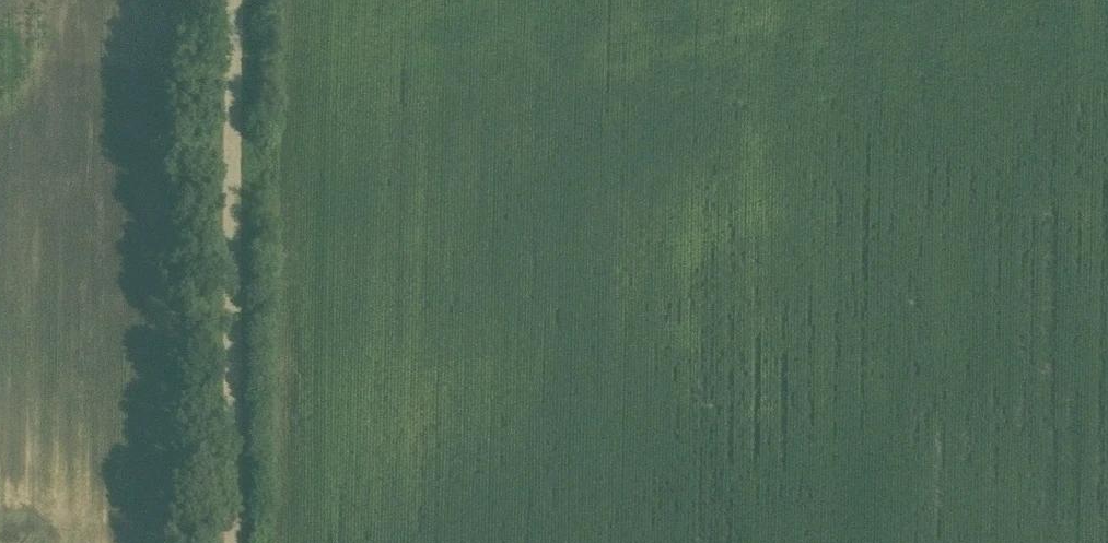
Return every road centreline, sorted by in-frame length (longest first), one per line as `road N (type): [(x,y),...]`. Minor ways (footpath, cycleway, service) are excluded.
road 1 (track): [(244,542),(246,0)]

